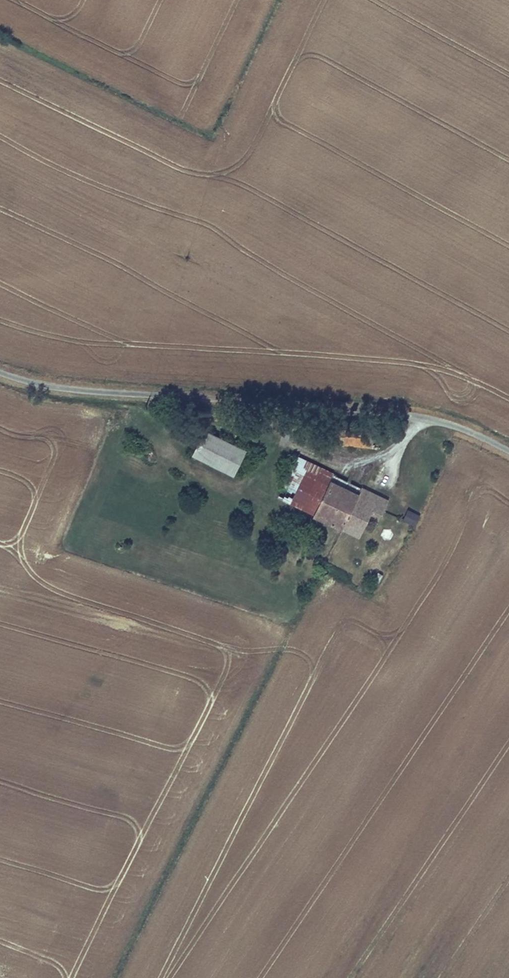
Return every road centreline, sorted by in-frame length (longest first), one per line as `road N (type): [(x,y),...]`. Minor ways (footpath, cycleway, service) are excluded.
road 1 (unclassified): [(508,451),(462,428),(391,412),(89,390),(0,372)]

